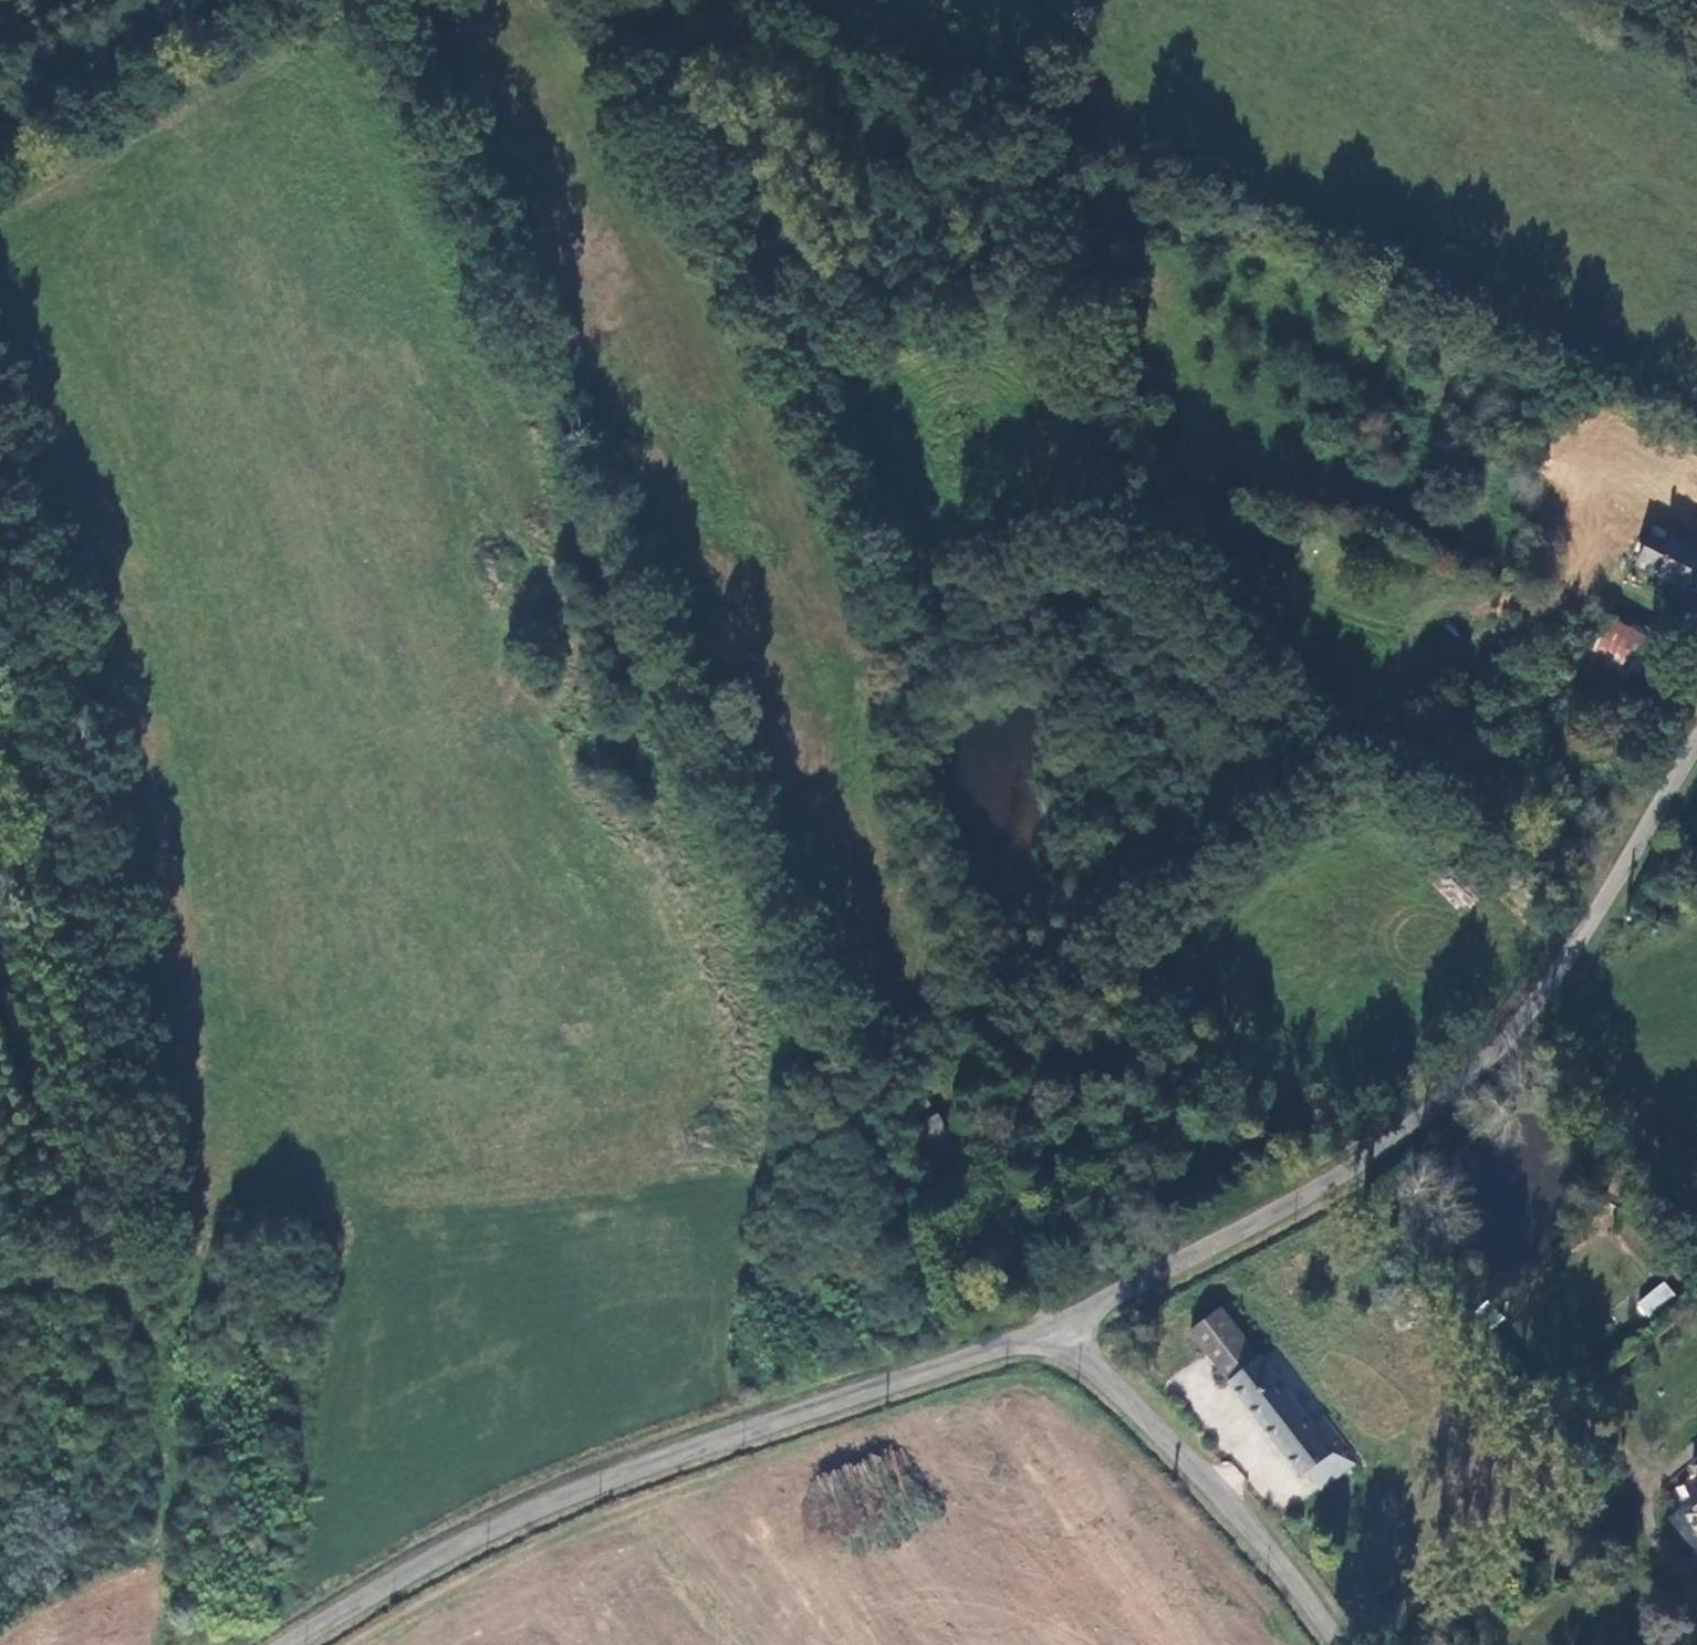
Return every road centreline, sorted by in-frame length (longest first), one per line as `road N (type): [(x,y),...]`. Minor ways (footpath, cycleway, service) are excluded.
road 1 (unclassified): [(1060,1324),(1247,1228),(1428,1112),(1526,1012),(1614,889),(1696,742)]
road 2 (unclassified): [(287,1644),(433,1555),(538,1505),(1060,1324)]
road 3 (unclassified): [(1060,1324),(1212,1487),(1338,1644)]

